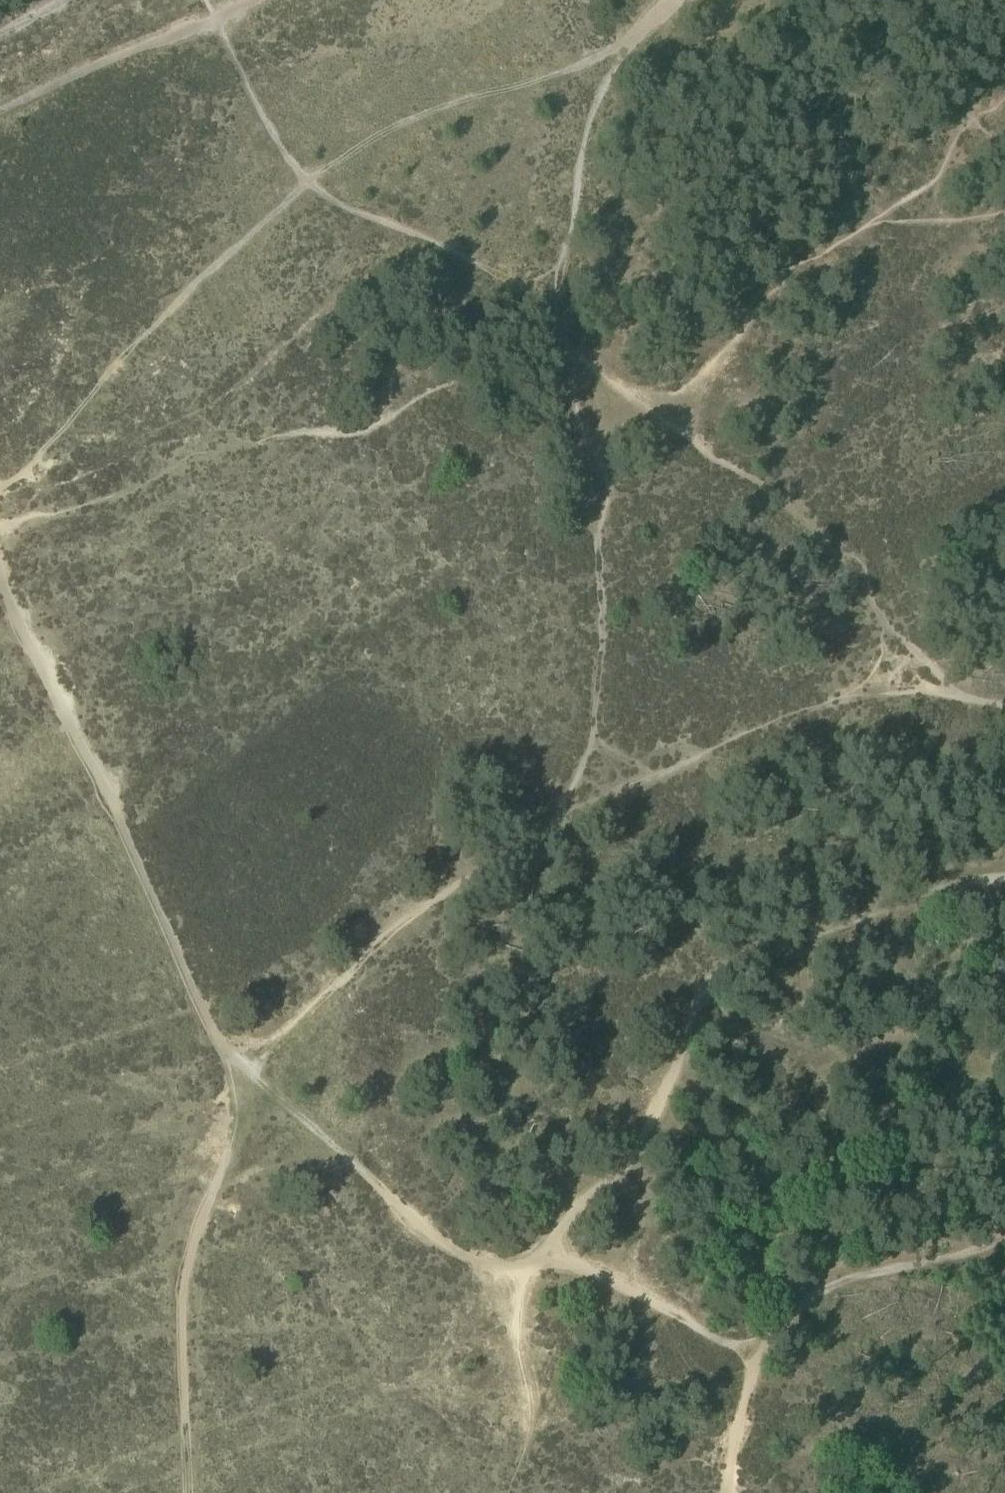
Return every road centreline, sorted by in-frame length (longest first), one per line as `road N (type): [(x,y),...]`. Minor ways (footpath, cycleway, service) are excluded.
road 1 (track): [(187,1492),(178,1316),(185,1266),(246,1105),(242,1070),(322,997),(366,942),(447,885),(669,764),(937,701),(1004,714)]
road 2 (track): [(235,1064),(441,1248),(485,1262),(560,1252),(576,1212),(639,1124),(683,1031),(684,898),(716,753)]
road 3 (track): [(565,819),(598,733),(601,648),(597,553),(562,354),(539,304),(450,242),(306,190)]
road 4 (track): [(235,1064),(0,581)]
road 5 (track): [(952,704),(839,541),(641,395),(562,354)]
road 6 (track): [(724,1492),(744,1394),(768,1344),(886,1245),(960,1200),(1004,1187)]
road 7 (track): [(684,1019),(736,960),(805,926),(1004,891)]
road 8 (track): [(0,122),(259,0)]
road 9 (track): [(227,16),(306,190)]

